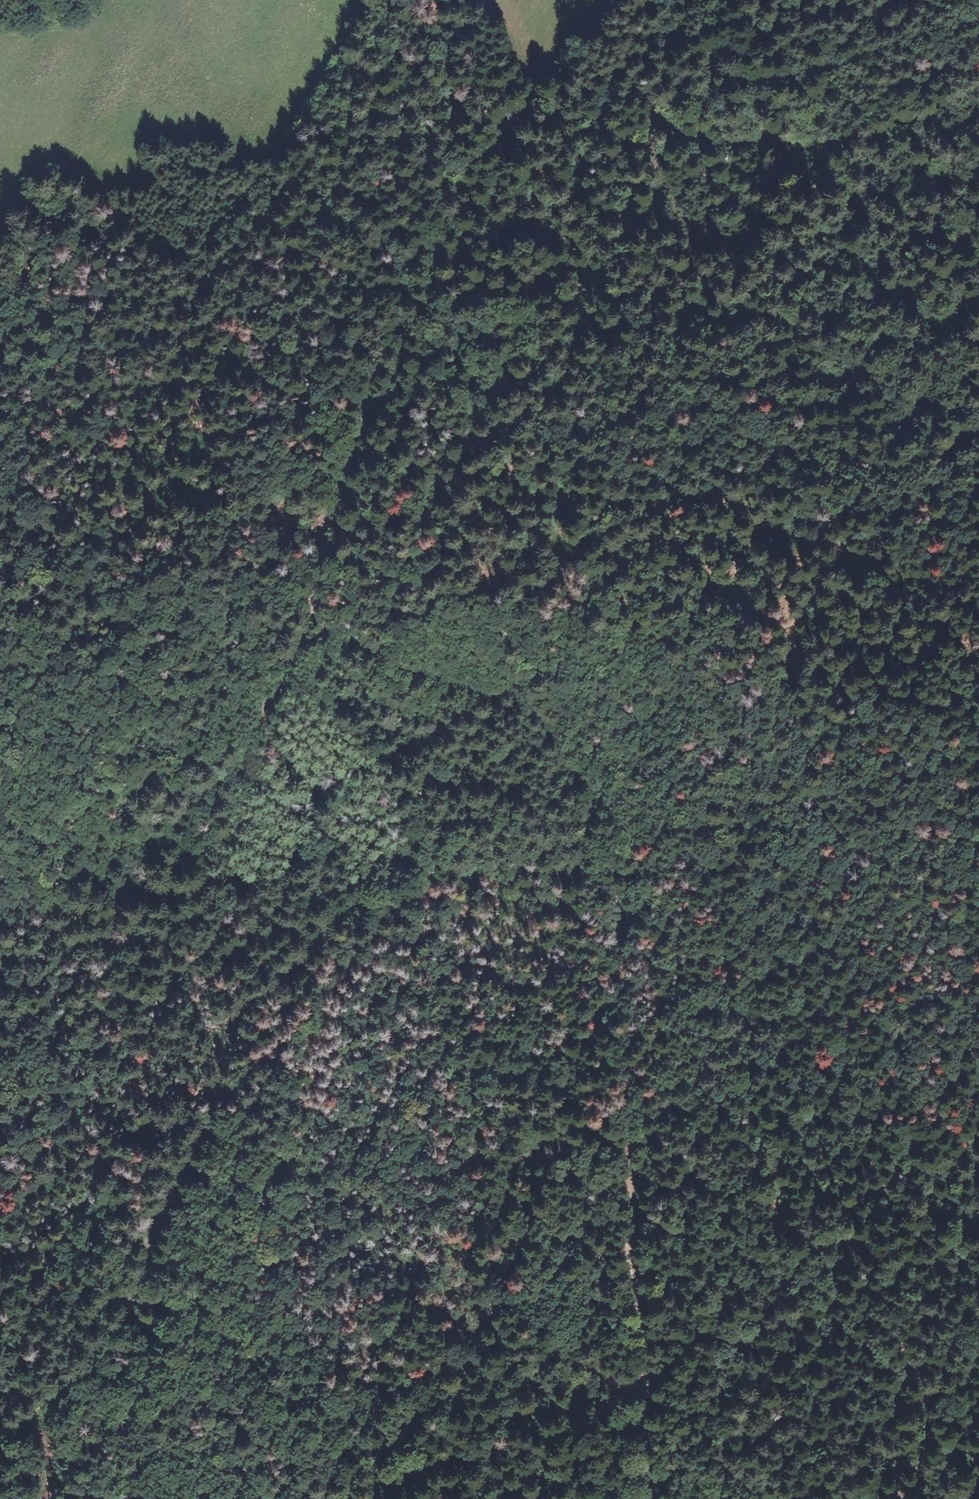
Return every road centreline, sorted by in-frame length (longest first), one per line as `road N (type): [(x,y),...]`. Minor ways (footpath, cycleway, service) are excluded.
road 1 (track): [(308,614),(370,653),(518,700),(551,720),(582,755),(601,794),(611,840),(647,1498)]
road 2 (track): [(308,614),(266,717),(275,751),(294,777),(348,818),(369,853),(365,901),(226,1032),(191,1164),(130,1313),(0,1433)]
road 3 (track): [(433,0),(450,146),(322,547),(308,614)]
road 4 (track): [(450,94),(512,116),(535,111),(597,125),(678,121),(713,138),(749,142),(878,127),(978,82)]

